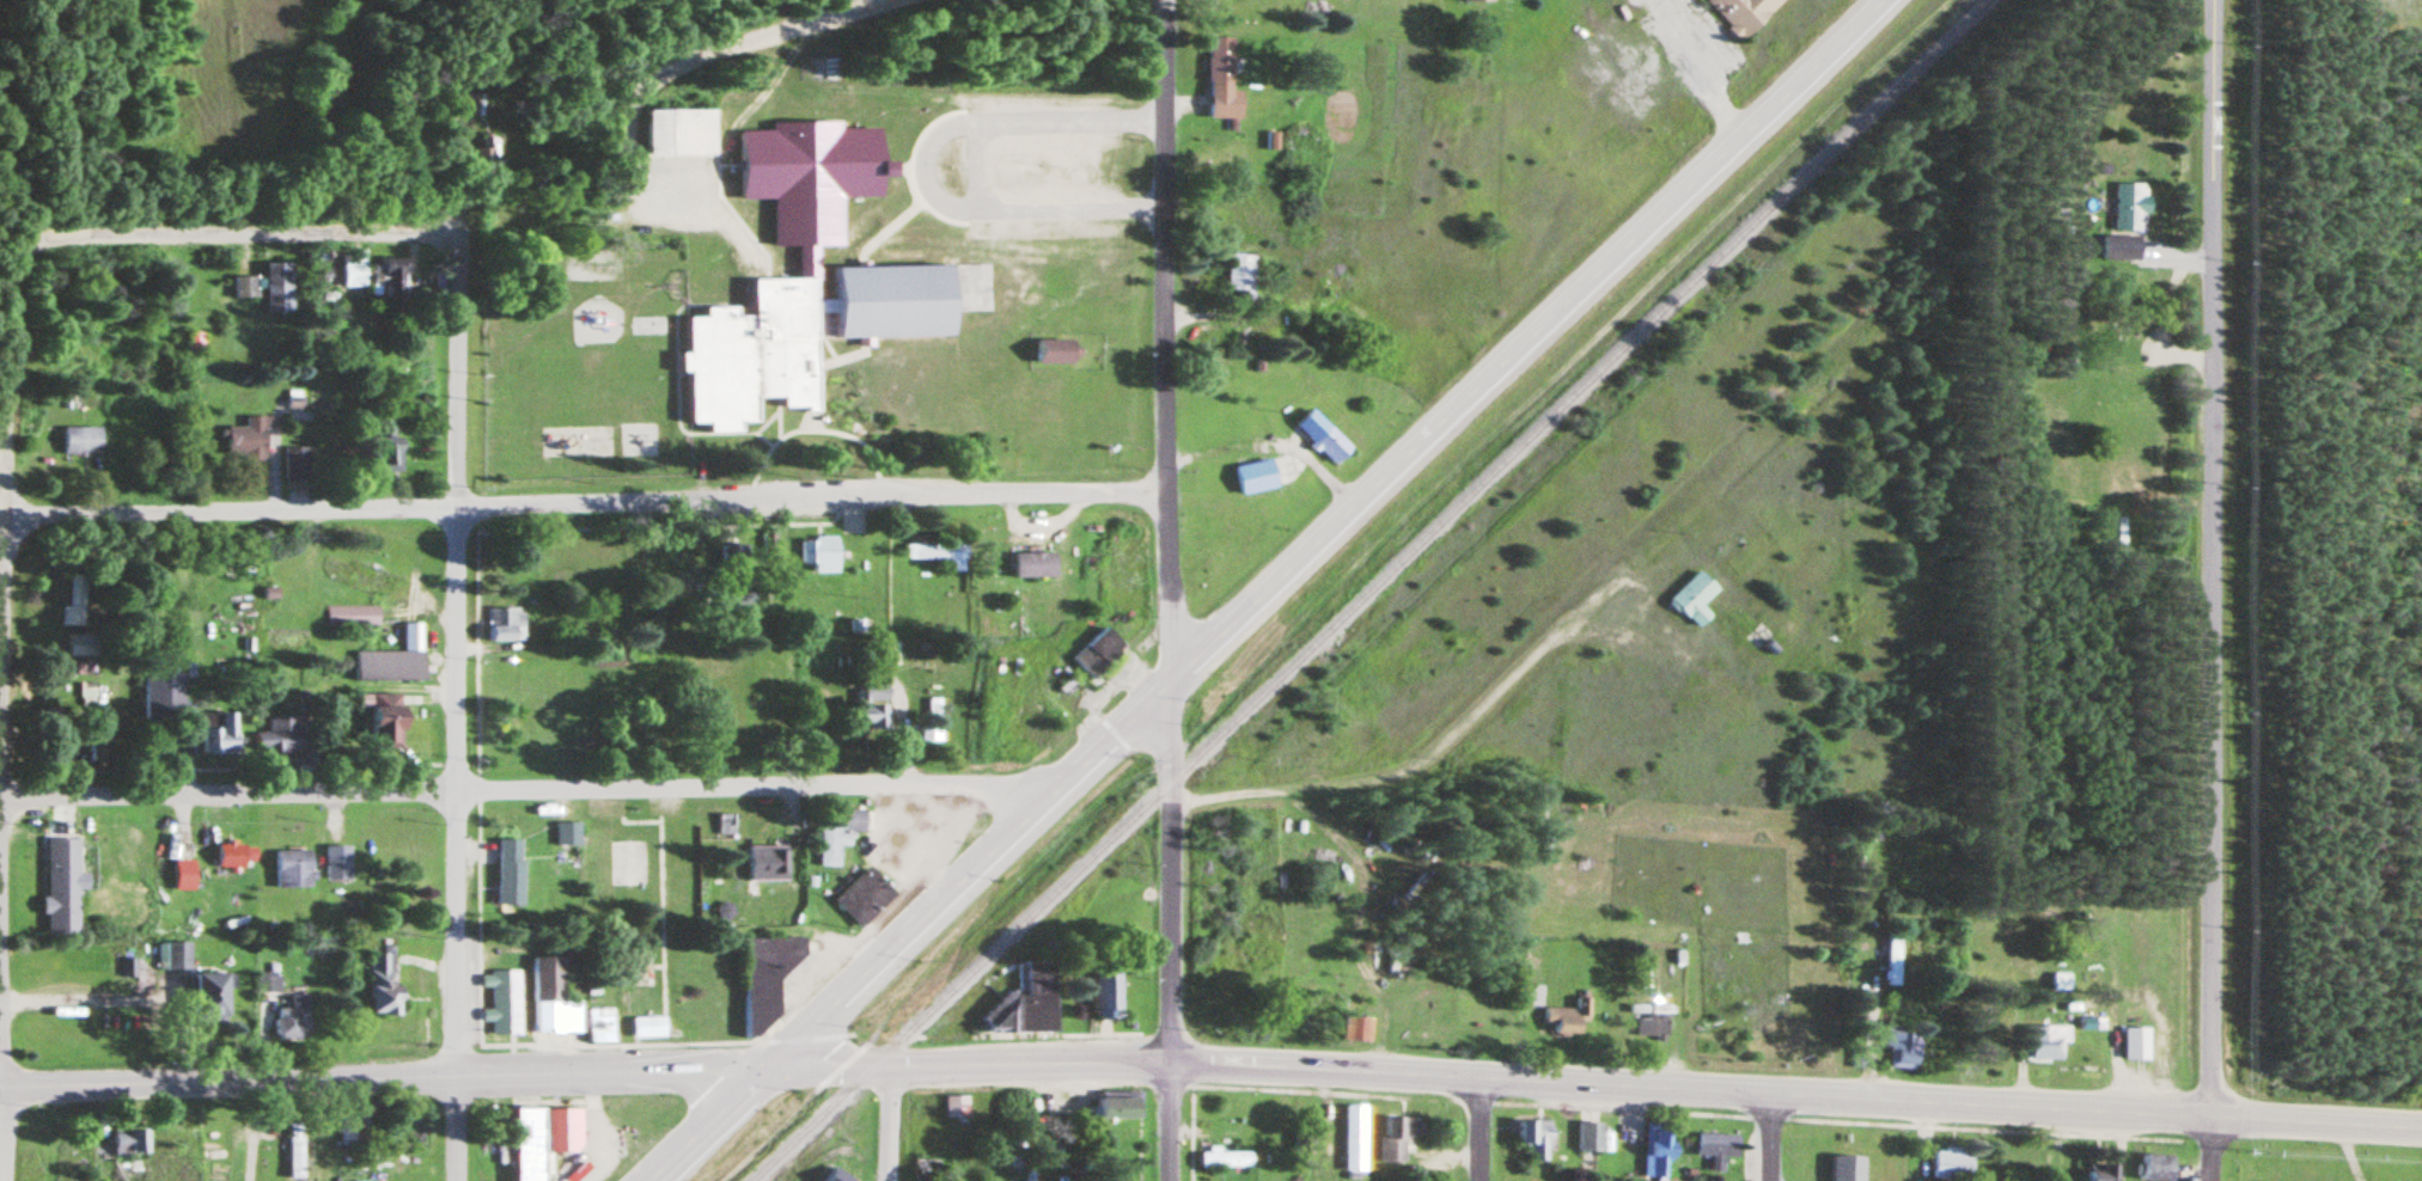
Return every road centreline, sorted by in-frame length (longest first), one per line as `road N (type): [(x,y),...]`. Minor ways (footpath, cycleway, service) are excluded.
road 1 (primary): [(1877,0),(645,1180)]
road 2 (track): [(1934,0),(714,1180)]
road 3 (tertiary): [(765,1070),(1170,1065),(2421,1129)]
road 4 (residential): [(2208,1180),(2208,0)]
road 5 (residential): [(1160,488),(1,515)]
road 6 (residential): [(1170,1065),(1158,0)]
road 7 (residential): [(1036,807),(975,784),(0,795)]
road 8 (residential): [(455,1180),(456,506),(447,237)]
road 9 (tertiary): [(0,1087),(765,1070)]
road 10 (residential): [(0,655),(10,256),(56,234),(242,234)]
road 11 (track): [(15,0),(30,243)]
road 12 (residential): [(447,237),(242,234)]

